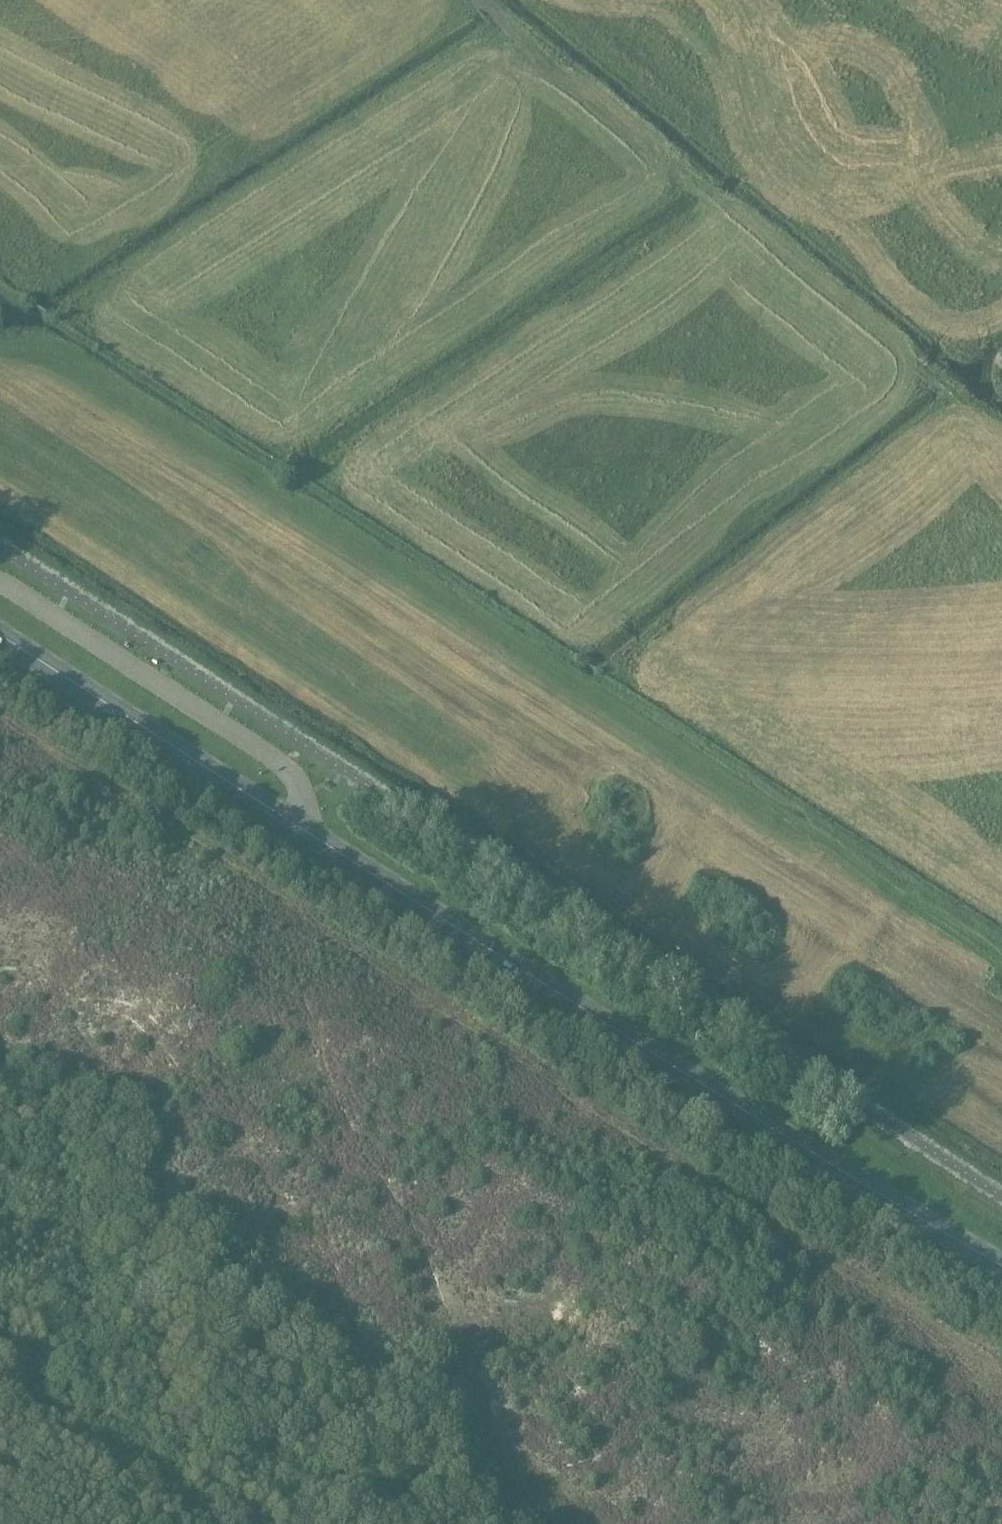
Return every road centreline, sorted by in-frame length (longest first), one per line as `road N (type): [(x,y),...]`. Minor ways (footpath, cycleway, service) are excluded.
road 1 (secondary): [(1001,1269),(563,1000),(0,638)]

